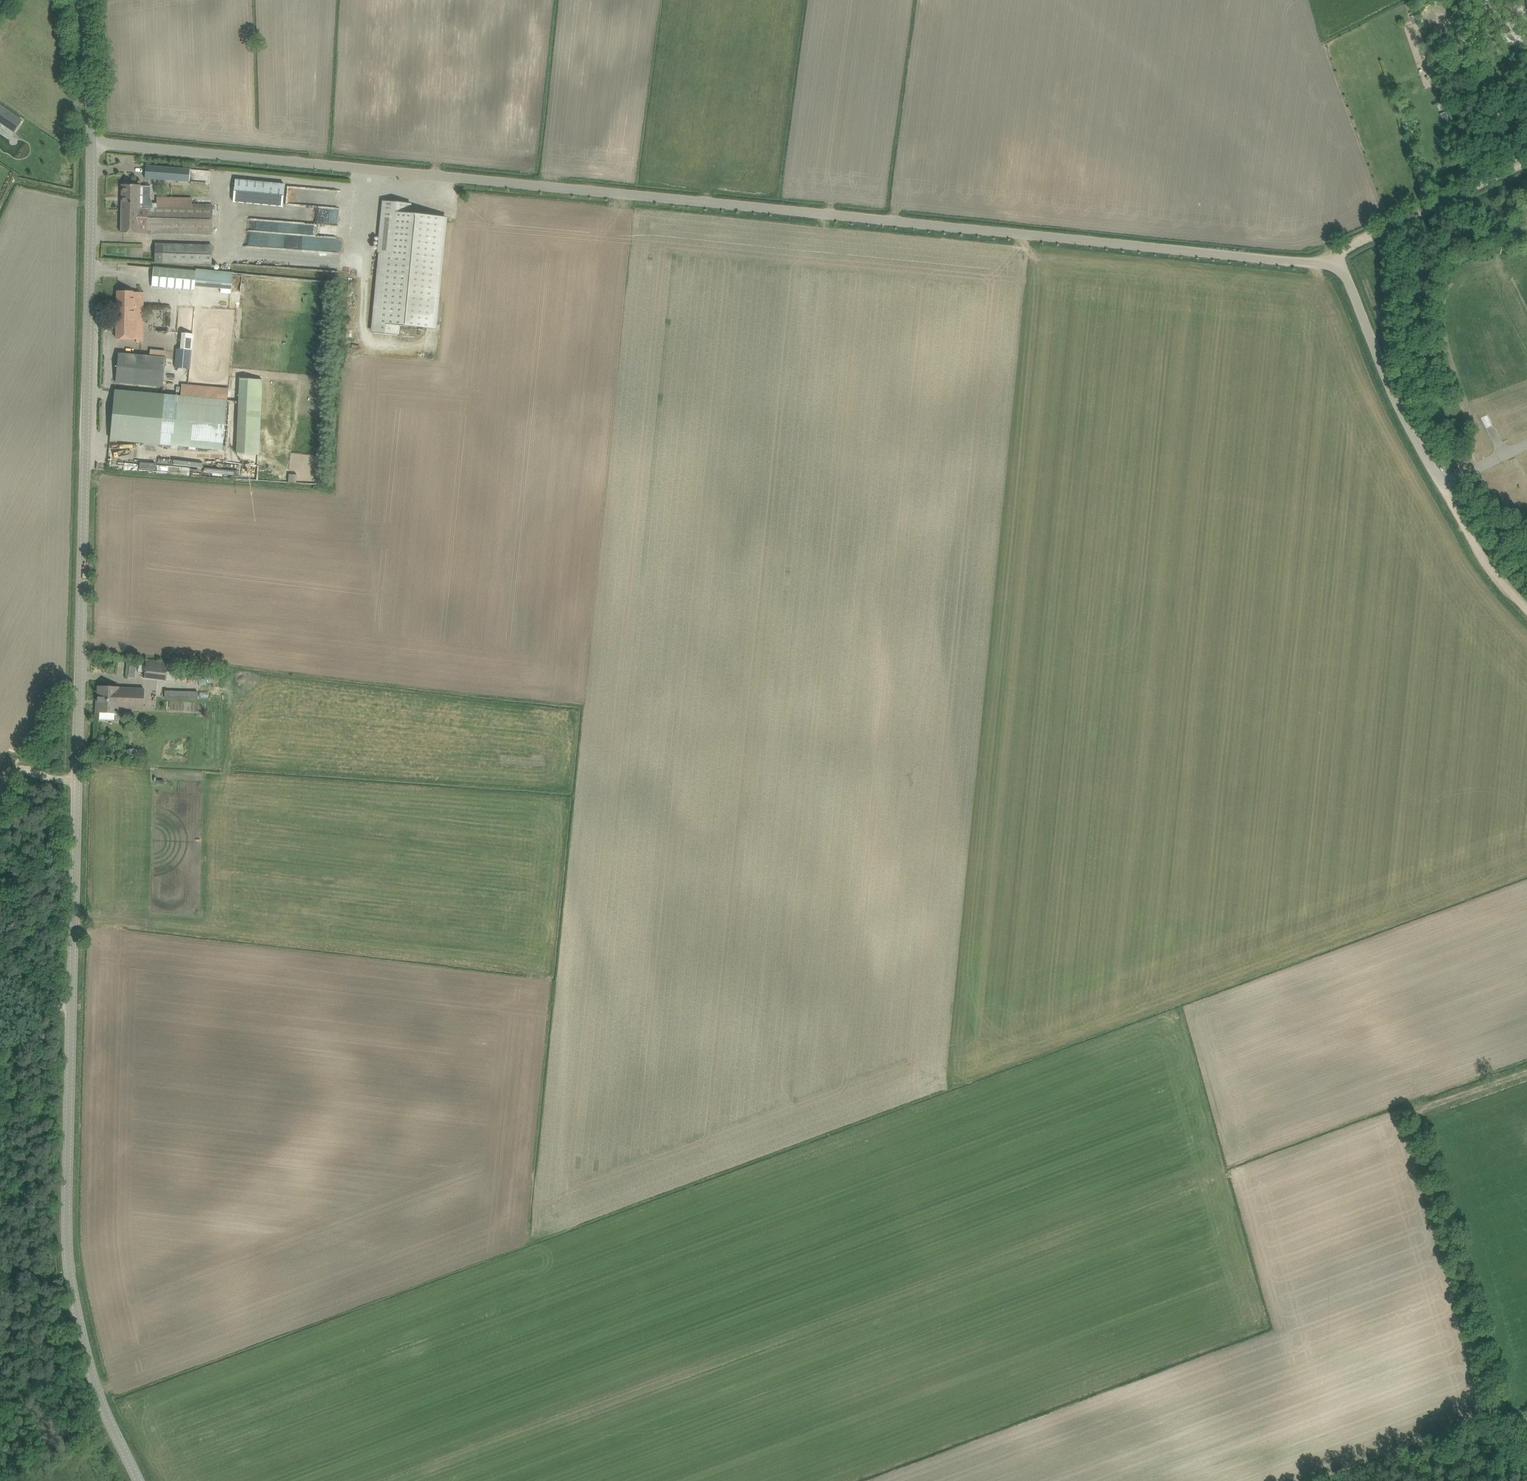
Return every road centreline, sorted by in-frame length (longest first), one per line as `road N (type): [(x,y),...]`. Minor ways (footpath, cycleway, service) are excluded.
road 1 (unclassified): [(1444,485),(1385,378),(1336,260),(91,143)]
road 2 (tertiary): [(140,1480),(89,1362),(67,1245),(91,143)]
road 3 (track): [(1526,1075),(1443,1099),(1424,1108),(1424,1118),(1526,1454)]
road 4 (track): [(1336,260),(1526,162)]
road 5 (track): [(72,1001),(54,1014),(0,1131)]
road 6 (track): [(1444,485),(1487,562),(1526,608)]
road 7 (tertiary): [(91,143),(85,0)]

